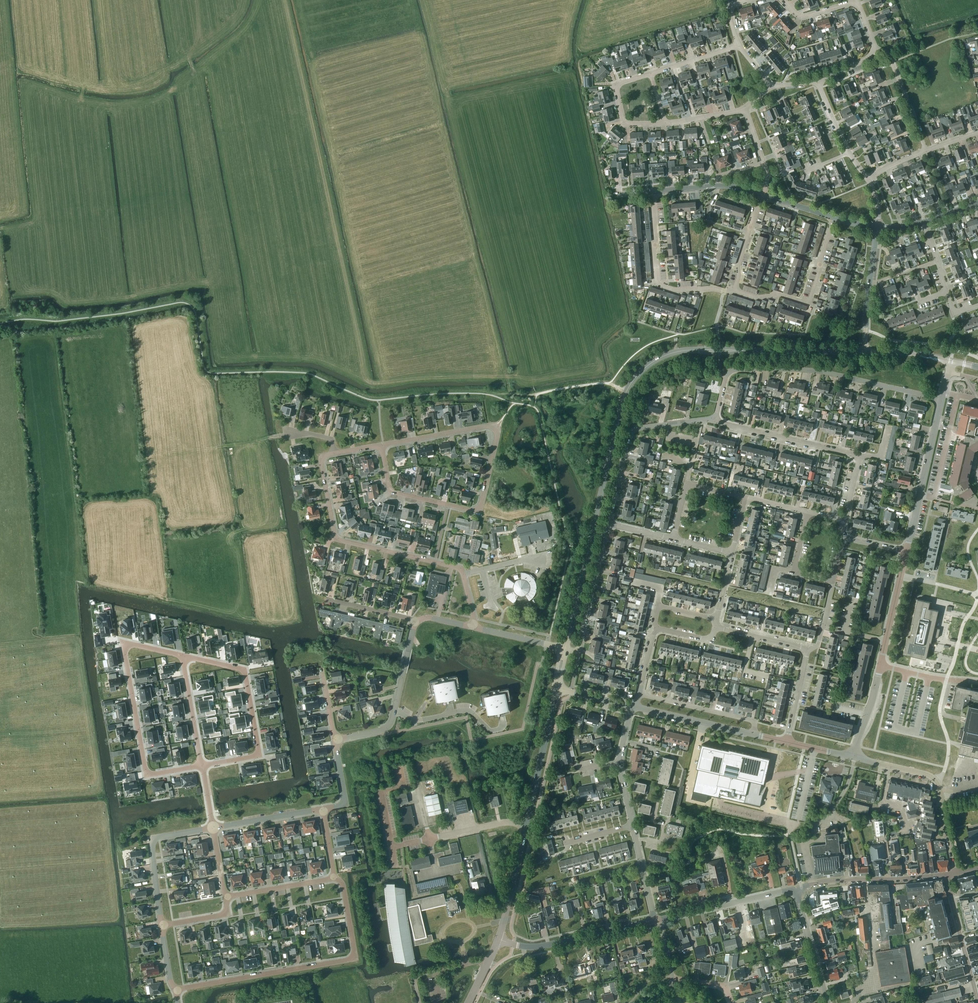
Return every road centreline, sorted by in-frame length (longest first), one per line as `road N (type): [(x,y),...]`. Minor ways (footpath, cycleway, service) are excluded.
road 1 (tertiary): [(566,648),(627,391),(654,361),(692,350)]
road 2 (residential): [(382,445),(487,426),(497,432),(476,510),(392,492),(383,454)]
road 3 (residential): [(473,627),(459,568),(336,538),(321,461),(335,453)]
road 4 (residential): [(713,417),(725,378),(738,369),(818,371),(942,399)]
road 5 (residential): [(336,877),(351,958),(176,989)]
road 6 (tertiary): [(498,939),(556,688)]
road 7 (residential): [(203,764),(147,770),(125,650),(134,644),(186,656)]
road 8 (residential): [(845,520),(858,456),(713,417)]
road 9 (residential): [(186,656),(244,670),(259,746),(252,756),(203,764)]
road 10 (residential): [(608,523),(632,432),(713,417)]
road 11 (tertiary): [(498,939),(538,946),(657,920)]
road 12 (residential): [(735,290),(809,300),(834,217)]
road 13 (residential): [(724,290),(658,282),(652,191)]
road 14 (residential): [(907,552),(942,399)]
road 15 (residential): [(161,926),(153,841),(213,827)]
road 16 (tertiary): [(657,920),(796,890)]
road 17 (residential): [(566,648),(578,649),(608,523)]
road 18 (residential): [(796,890),(933,876)]
road 19 (residential): [(335,739),(390,725),(409,649)]
road 20 (residential): [(753,734),(751,720),(639,694)]
road 21 (residential): [(753,734),(636,707)]

